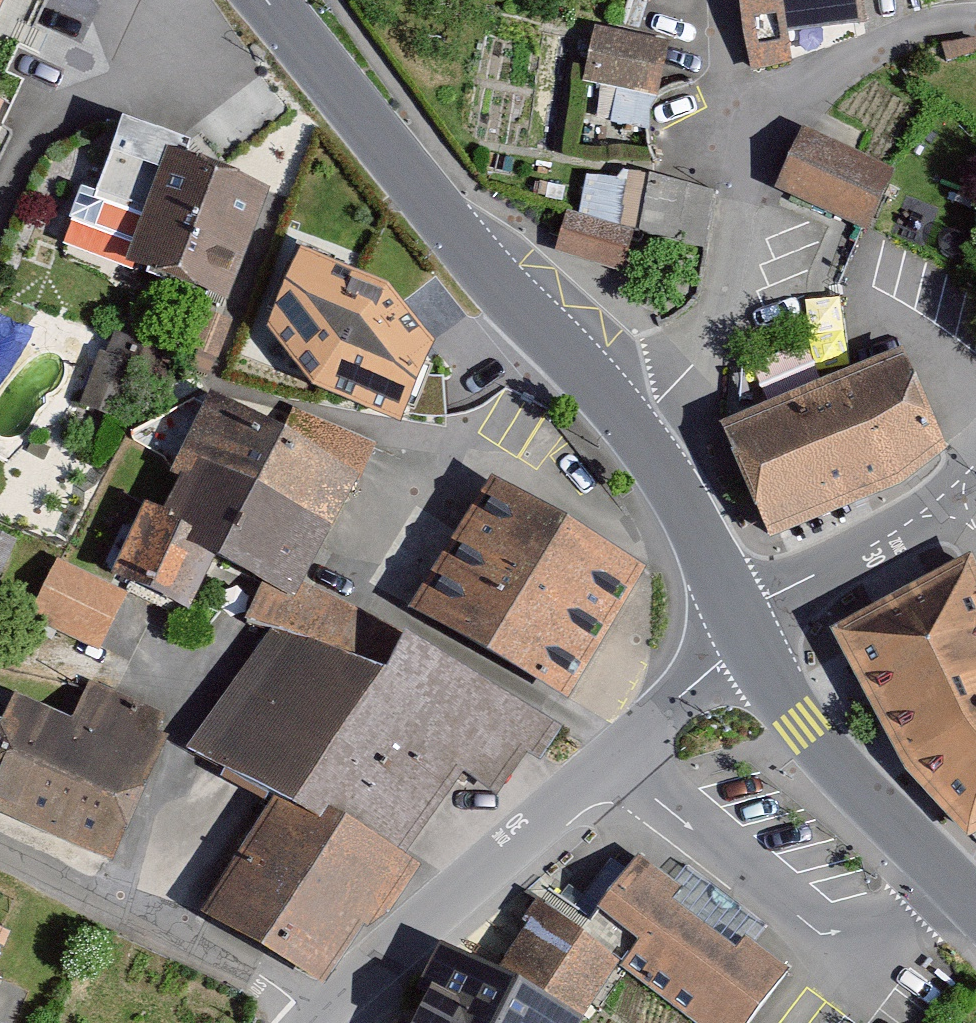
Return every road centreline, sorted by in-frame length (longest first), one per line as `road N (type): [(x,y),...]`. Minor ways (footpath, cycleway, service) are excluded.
road 1 (residential): [(634,427),(696,362),(744,211),(754,135),(811,89),(923,32),(975,23)]
road 2 (residential): [(744,637),(319,1019)]
road 3 (secondary): [(267,0),(442,215),(634,427)]
road 4 (unclassified): [(0,850),(259,974),(319,1019)]
road 5 (secondary): [(744,637),(803,724),(975,908)]
road 6 (residential): [(732,612),(872,546),(952,492)]
road 7 (secondary): [(634,427),(676,485),(732,612)]

